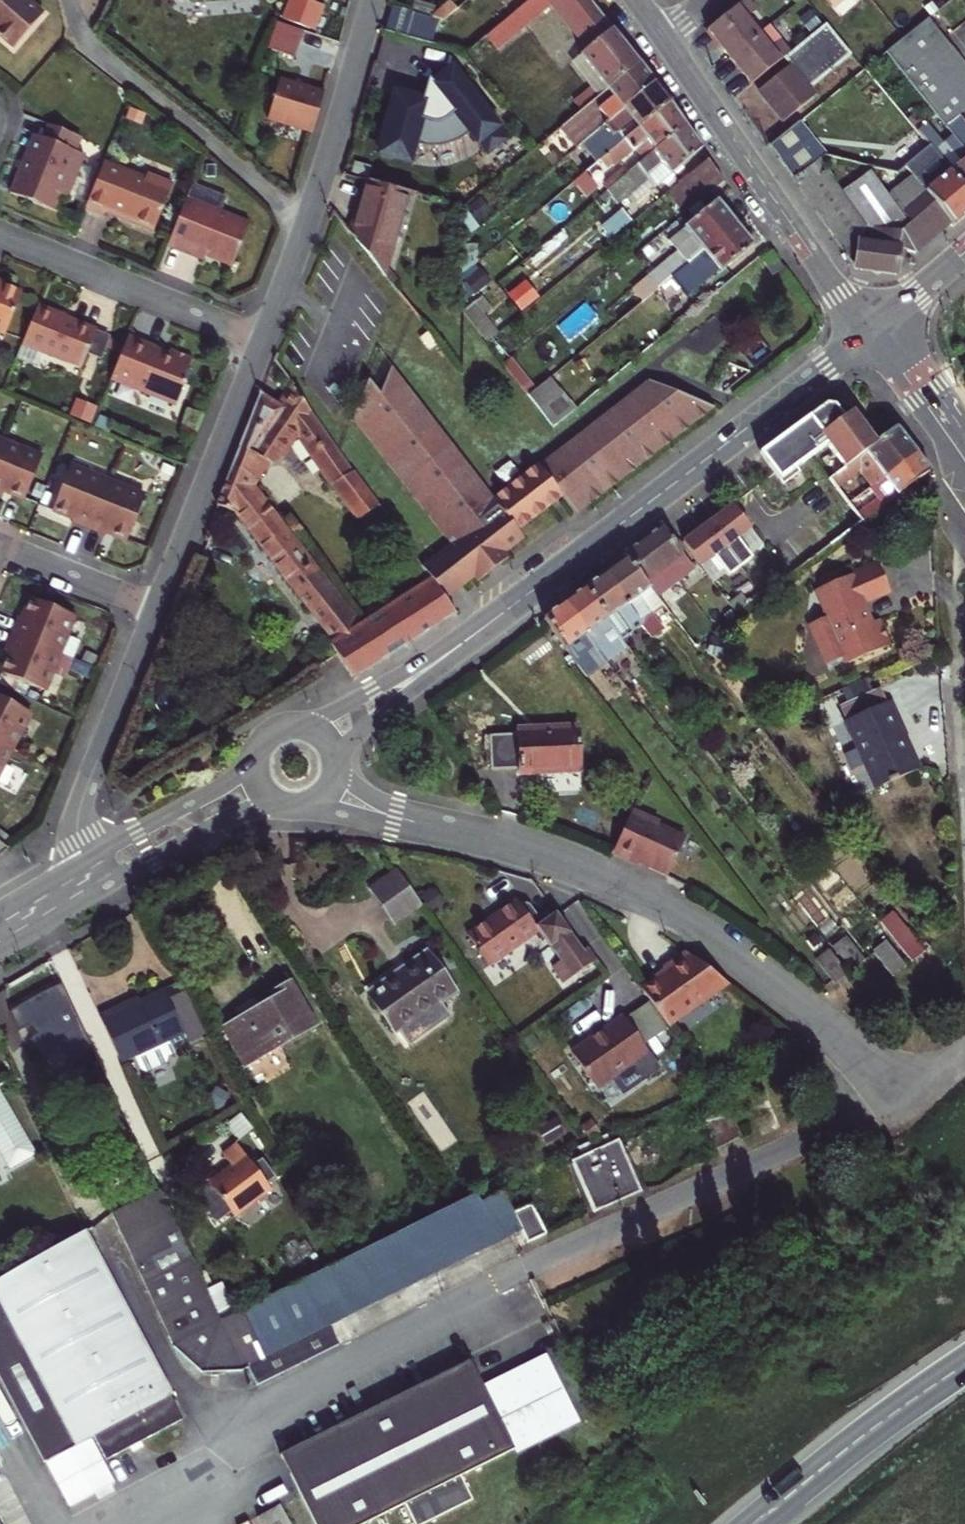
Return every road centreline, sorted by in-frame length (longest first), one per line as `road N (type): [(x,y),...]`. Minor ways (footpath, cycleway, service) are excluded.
road 1 (residential): [(890,1092),(838,1124),(525,1265),(254,1417),(146,1523)]
road 2 (residential): [(432,826),(539,851),(664,905),(774,978),(890,1092)]
road 3 (secondary): [(872,330),(524,598)]
road 4 (tertiary): [(872,330),(663,37)]
road 5 (residential): [(262,342),(372,0)]
road 6 (residential): [(155,609),(262,342)]
road 7 (residential): [(262,342),(0,230)]
road 8 (secondary): [(524,598),(375,692),(289,728)]
road 9 (residential): [(86,861),(76,838),(79,811),(155,609)]
road 10 (primary): [(964,1365),(755,1523)]
road 11 (secondary): [(335,767),(385,710),(524,598)]
road 12 (secondary): [(258,750),(224,785),(86,861)]
road 13 (secondary): [(104,890),(233,819),(288,807)]
road 14 (residential): [(0,543),(155,609)]
road 15 (tertiary): [(964,452),(872,330)]
road 16 (residential): [(300,807),(392,827),(432,826)]
road 17 (secondary): [(0,951),(104,890)]
road 18 (secondary): [(964,254),(872,330)]

